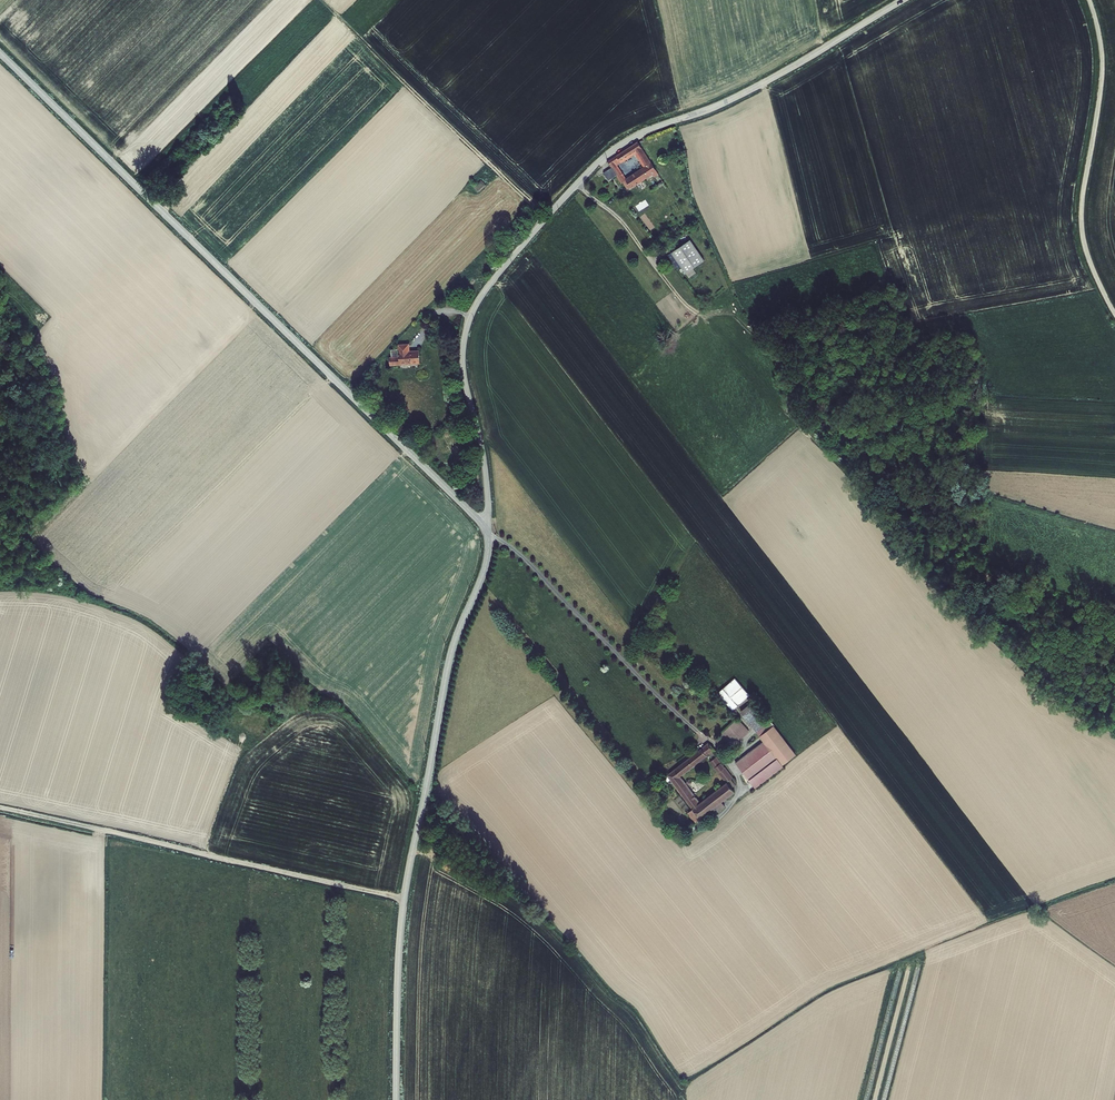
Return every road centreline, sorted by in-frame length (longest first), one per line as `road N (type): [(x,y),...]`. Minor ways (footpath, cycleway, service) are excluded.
road 1 (tertiary): [(489,530),(0,53)]
road 2 (tertiary): [(396,1099),(408,879),(448,665),(485,568),(489,530)]
road 3 (unclassified): [(489,530),(483,454),(464,367),(475,306),(599,161),(676,120)]
road 4 (track): [(404,899),(0,812)]
road 5 (track): [(321,0),(546,218)]
road 6 (unclassified): [(903,0),(785,71),(676,120)]

